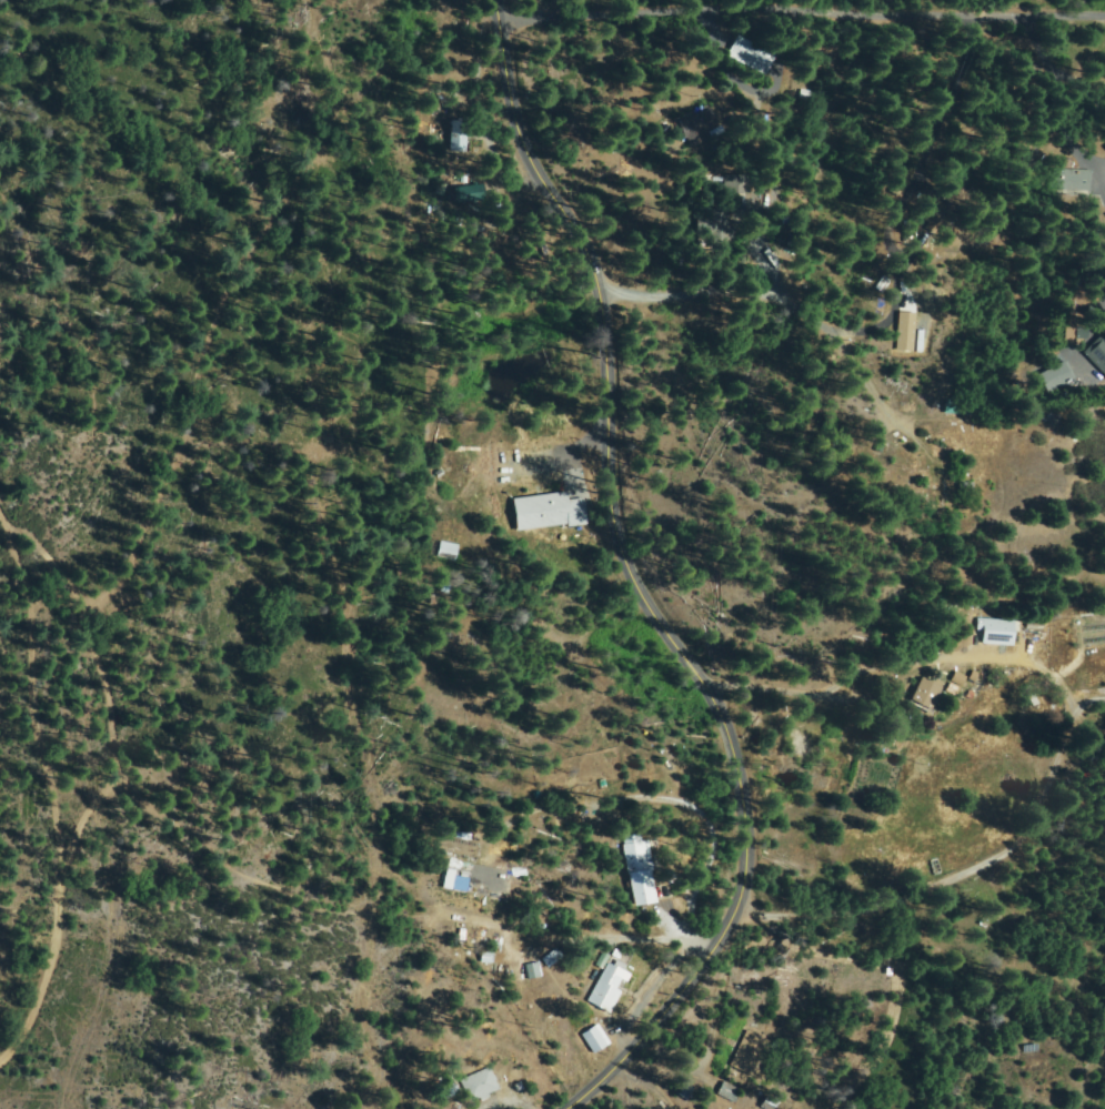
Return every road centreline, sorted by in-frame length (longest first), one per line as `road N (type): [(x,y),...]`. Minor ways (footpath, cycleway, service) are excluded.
road 1 (secondary): [(557,1108),(719,964),(755,899),(763,848),(733,748),(623,518),(607,299),(524,125),(499,0)]
road 2 (residential): [(26,1108),(38,981),(104,782),(113,684),(99,624),(78,591),(0,505)]
road 3 (residential): [(502,24),(1104,23)]
road 4 (residential): [(632,544),(828,665),(883,677),(1011,667),(1065,689)]

